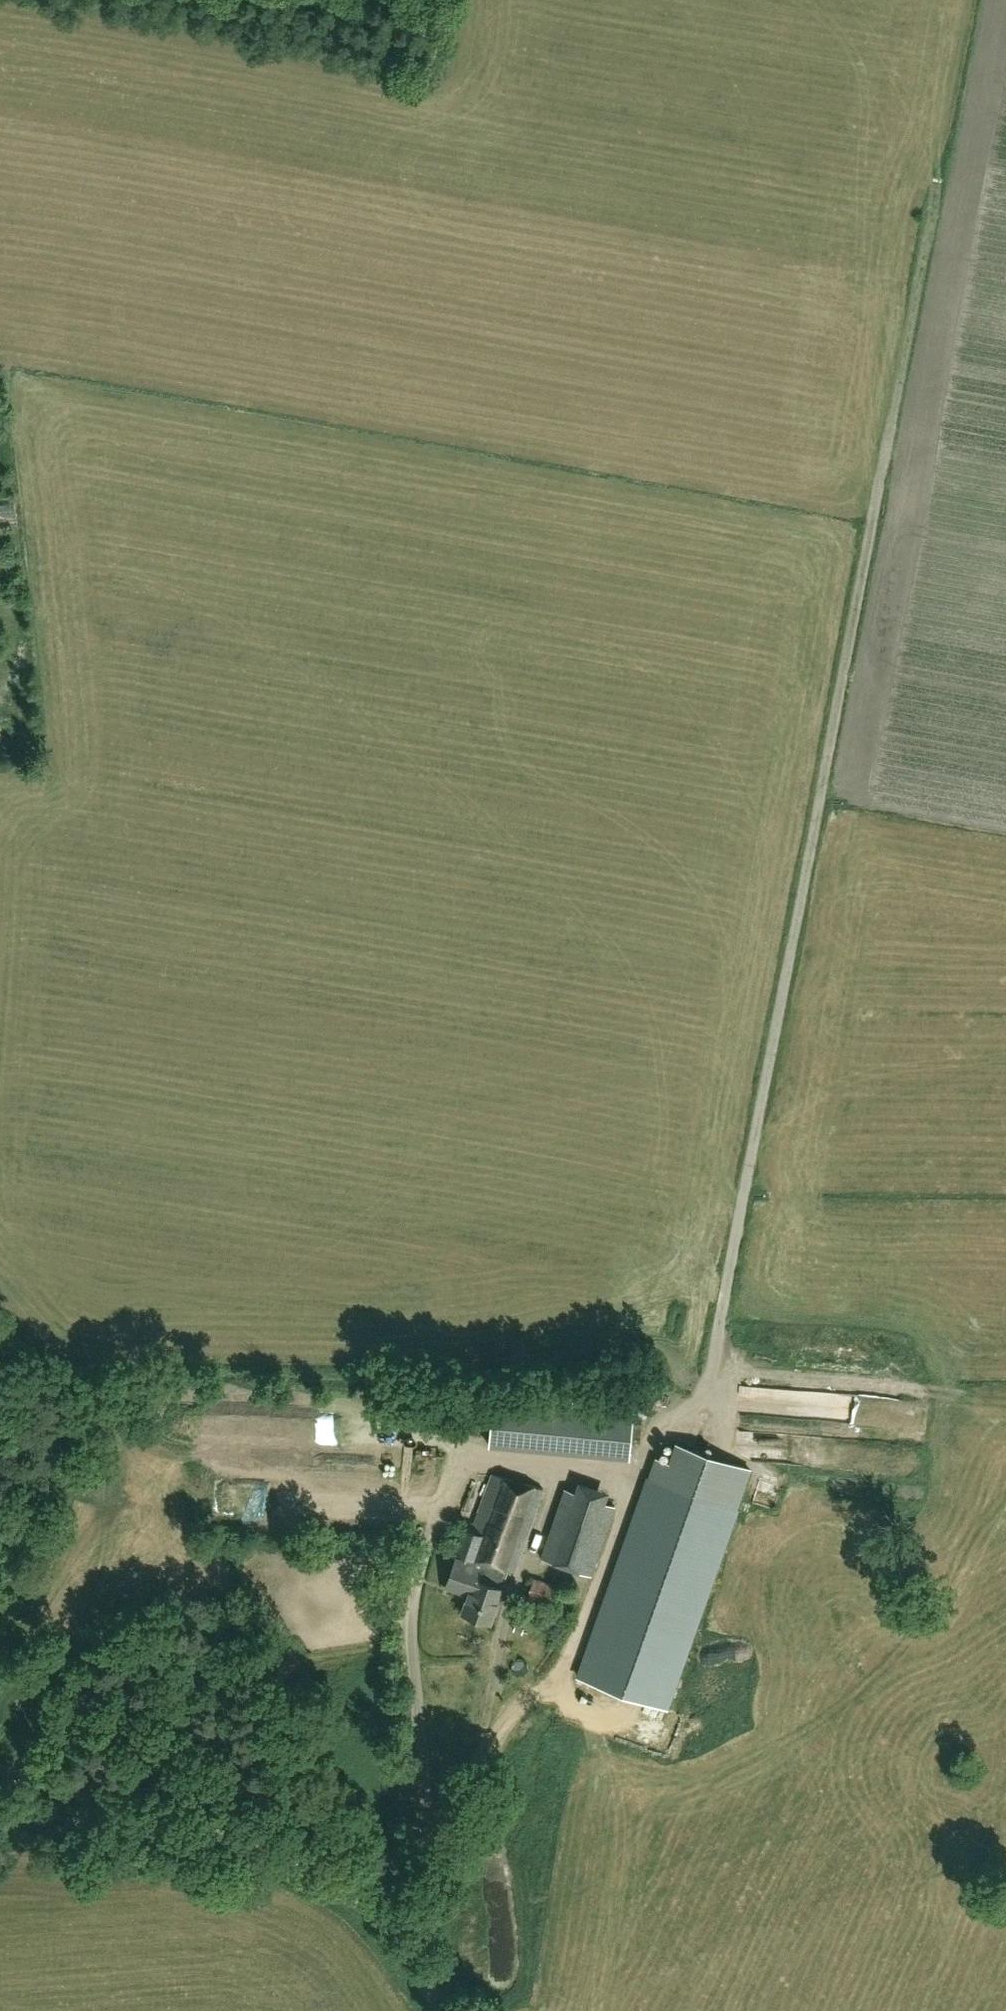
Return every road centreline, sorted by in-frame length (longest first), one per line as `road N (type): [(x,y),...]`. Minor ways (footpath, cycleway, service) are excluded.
road 1 (unclassified): [(442,2010),(378,1920),(333,1878),(0,1770)]

